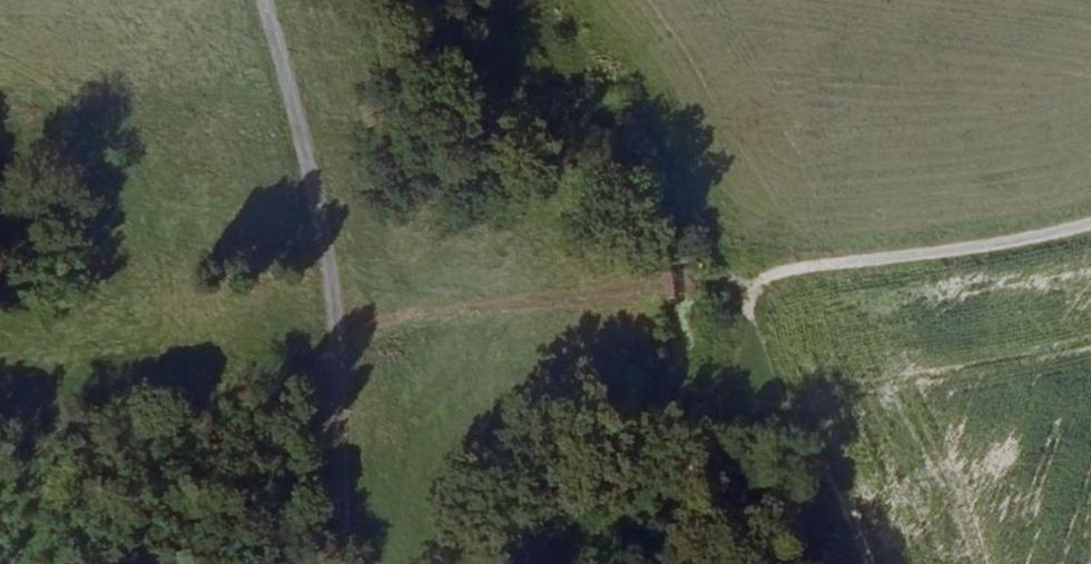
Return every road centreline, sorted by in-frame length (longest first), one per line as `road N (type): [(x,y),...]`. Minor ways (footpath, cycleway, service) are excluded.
road 1 (unclassified): [(333,563),(326,301),(292,129),(254,0)]
road 2 (track): [(329,346),(430,316),(743,281)]
road 3 (track): [(567,563),(675,503),(703,474),(743,281)]
road 4 (track): [(743,281),(970,252),(1090,225)]
road 5 (track): [(0,416),(327,379)]
road 6 (track): [(851,563),(743,281)]

